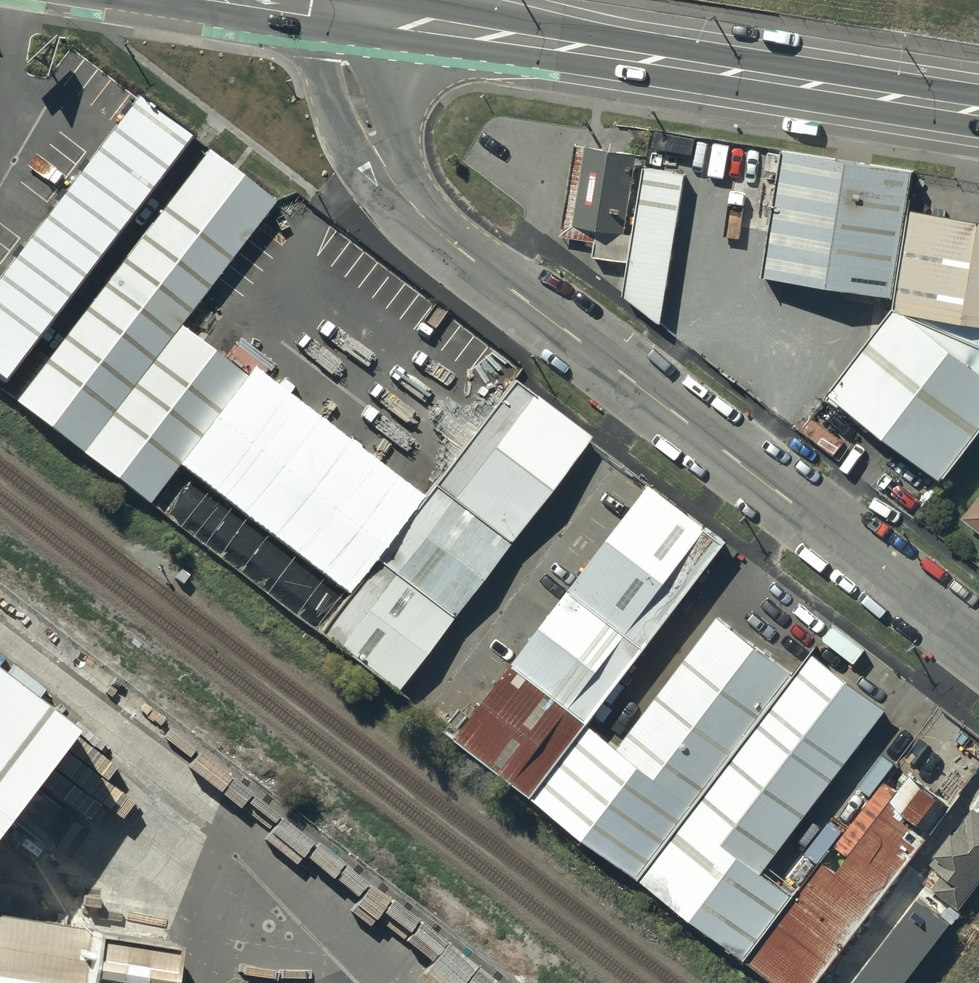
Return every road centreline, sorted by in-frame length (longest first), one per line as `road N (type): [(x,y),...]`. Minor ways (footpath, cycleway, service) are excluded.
road 1 (unclassified): [(978,652),(450,241),(405,194),(372,141),(316,15)]
road 2 (primary): [(316,15),(978,124)]

